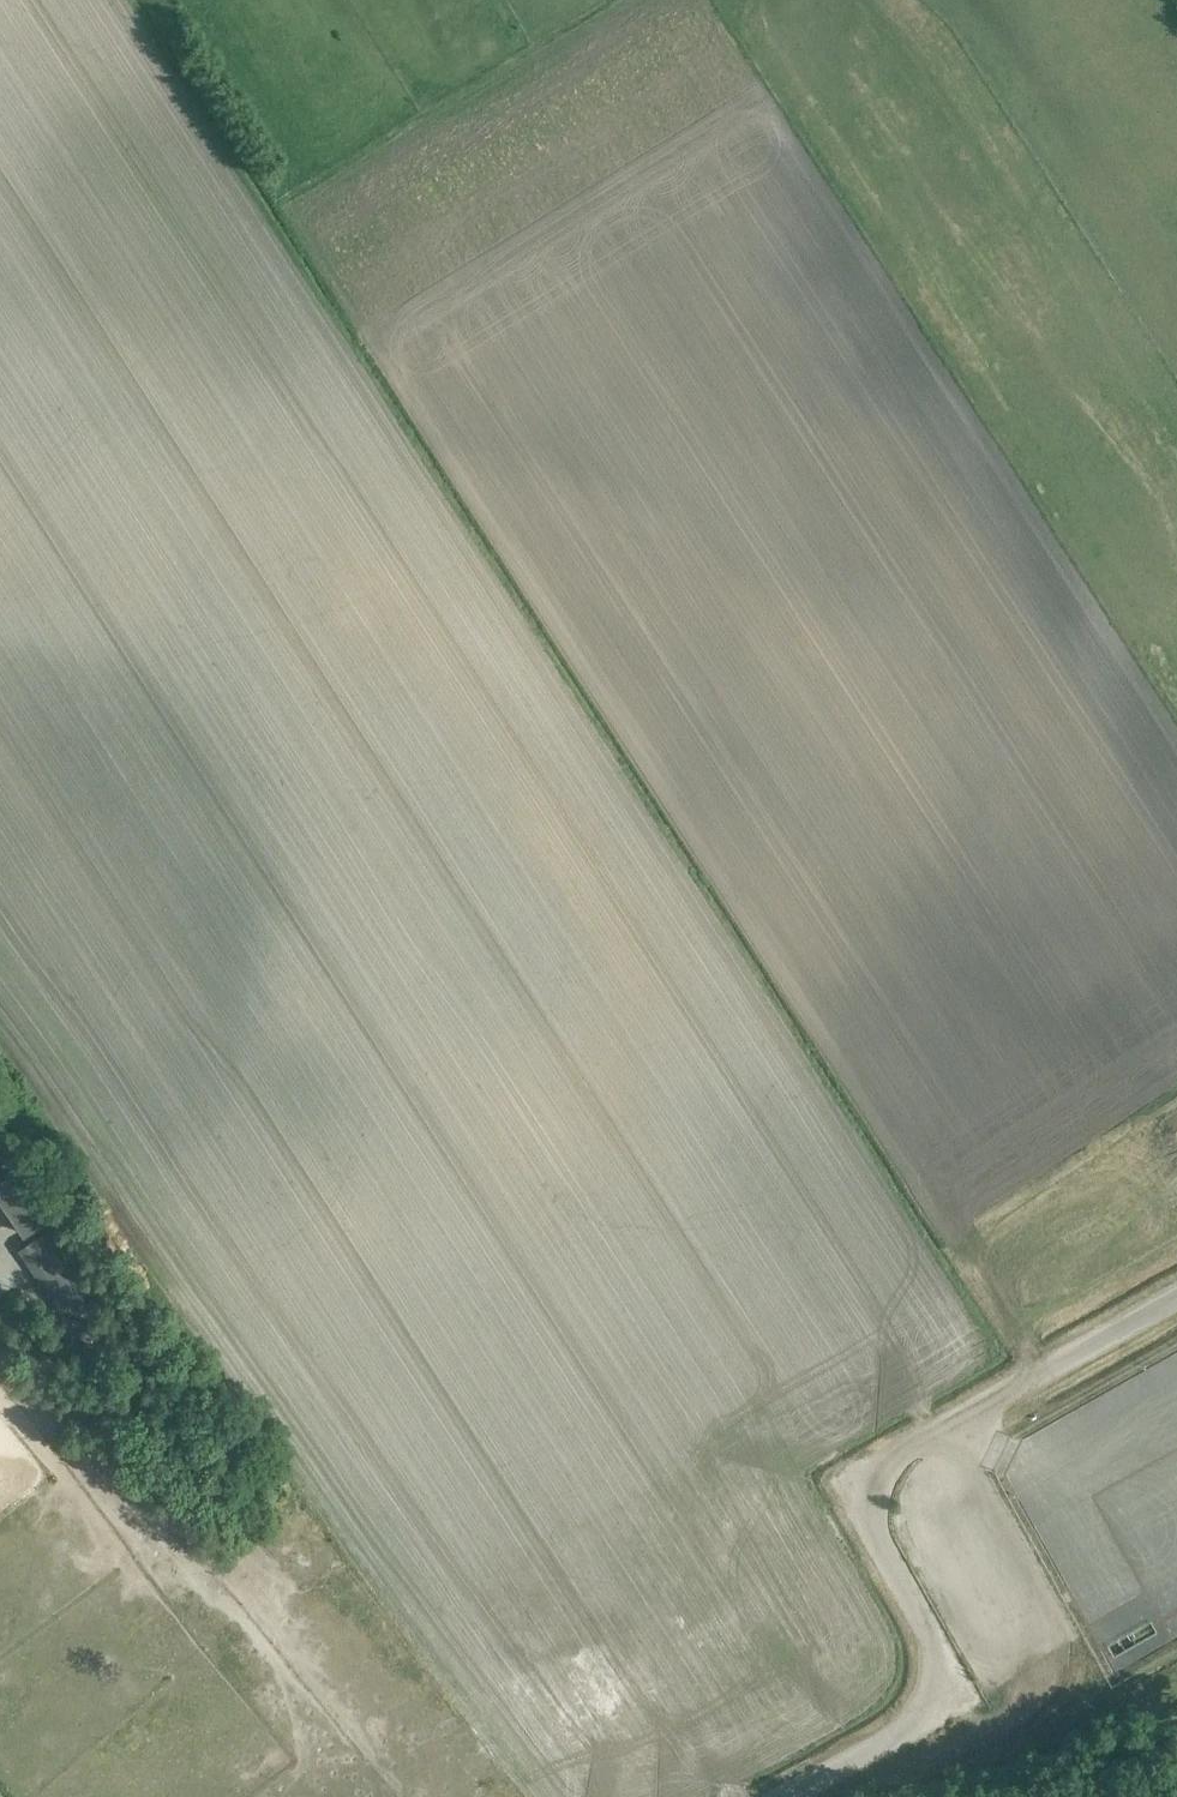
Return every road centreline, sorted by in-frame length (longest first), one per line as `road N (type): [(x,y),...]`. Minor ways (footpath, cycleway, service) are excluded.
road 1 (unclassified): [(783,1796),(964,1699),(848,1485),(1176,1297)]

